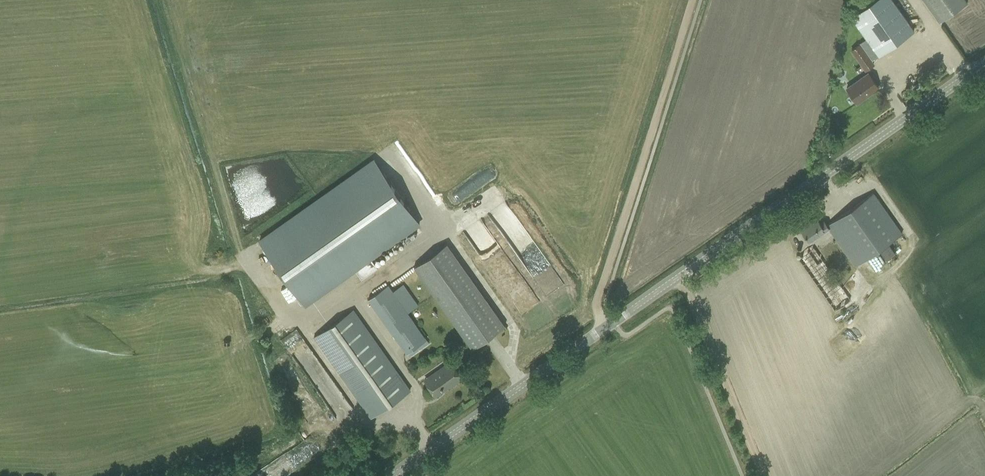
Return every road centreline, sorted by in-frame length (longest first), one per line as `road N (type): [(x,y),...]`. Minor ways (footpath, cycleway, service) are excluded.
road 1 (tertiary): [(392,475),(984,62)]
road 2 (track): [(596,307),(692,0)]
road 3 (track): [(0,307),(240,273)]
road 4 (track): [(678,277),(762,475)]

